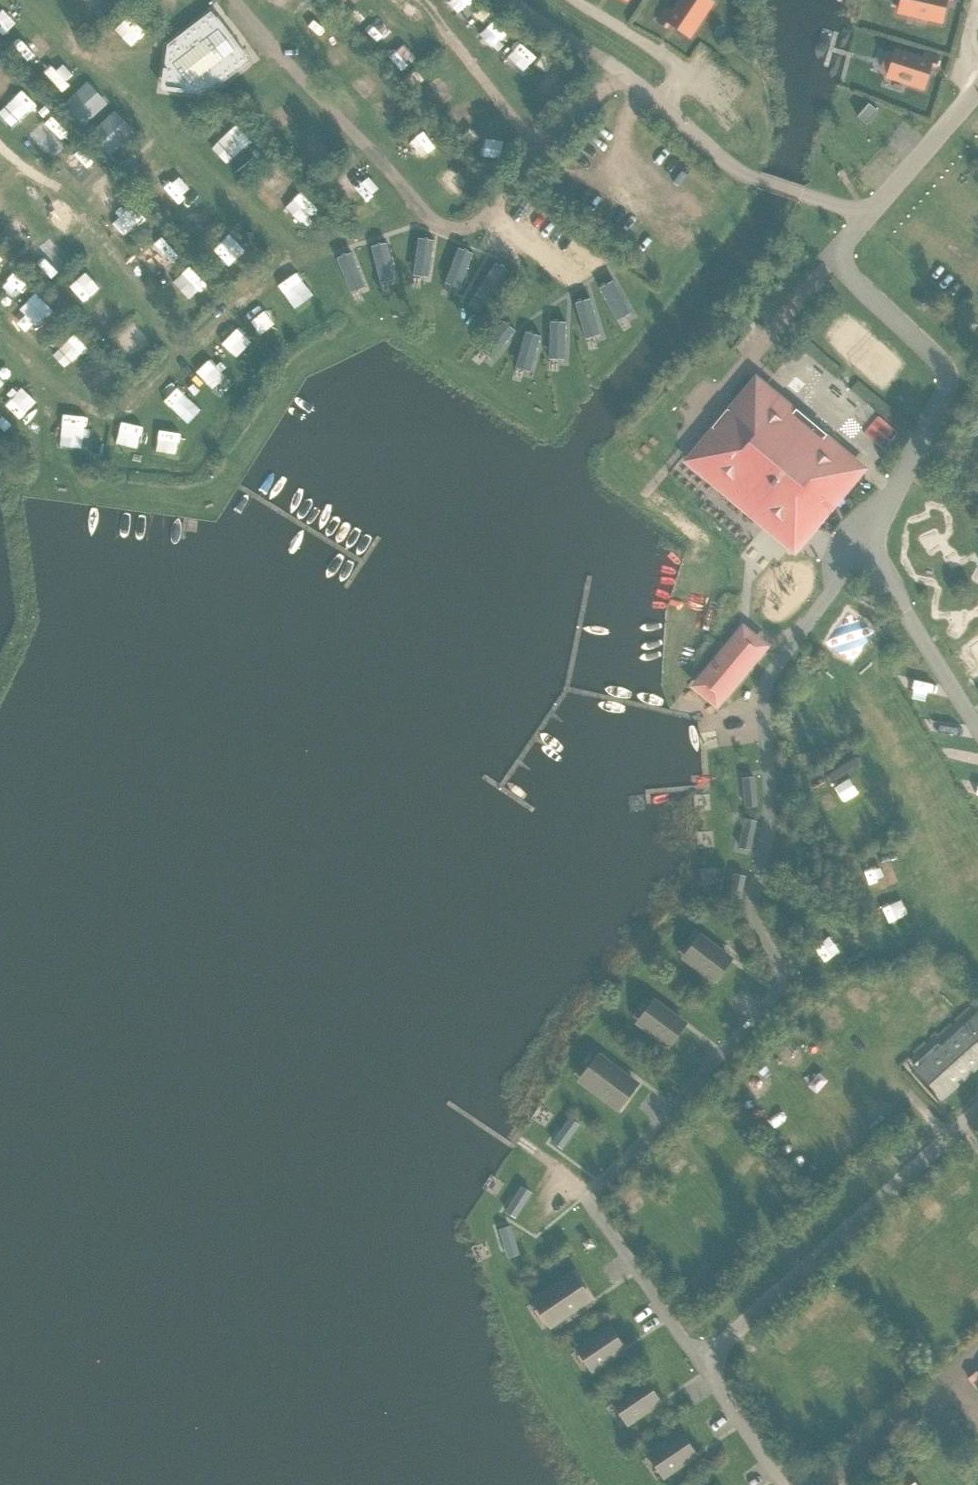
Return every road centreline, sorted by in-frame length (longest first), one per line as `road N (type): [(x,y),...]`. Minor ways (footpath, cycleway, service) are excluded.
road 1 (unclassified): [(830,262),(977,87)]

